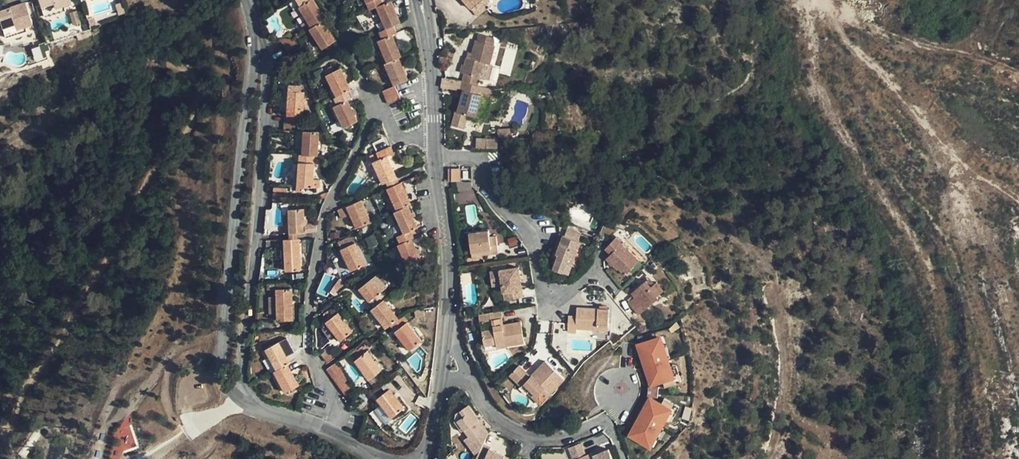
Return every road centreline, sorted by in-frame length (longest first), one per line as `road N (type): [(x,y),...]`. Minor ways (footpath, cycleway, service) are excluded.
road 1 (residential): [(329,433),(333,408),(309,344),(307,315),(328,208),(377,108),(385,107),(399,138),(436,136)]
road 2 (residential): [(261,37),(221,370),(239,398)]
road 3 (residential): [(239,398),(268,60),(261,37)]
road 4 (residential): [(599,272),(569,292),(546,291),(535,238),(507,210),(481,161),(437,159)]
road 5 (residential): [(472,381),(511,431),(560,440),(610,425),(627,458)]
road 6 (unclassified): [(437,159),(449,227),(449,320)]
road 7 (unclassified): [(421,0),(436,136)]

